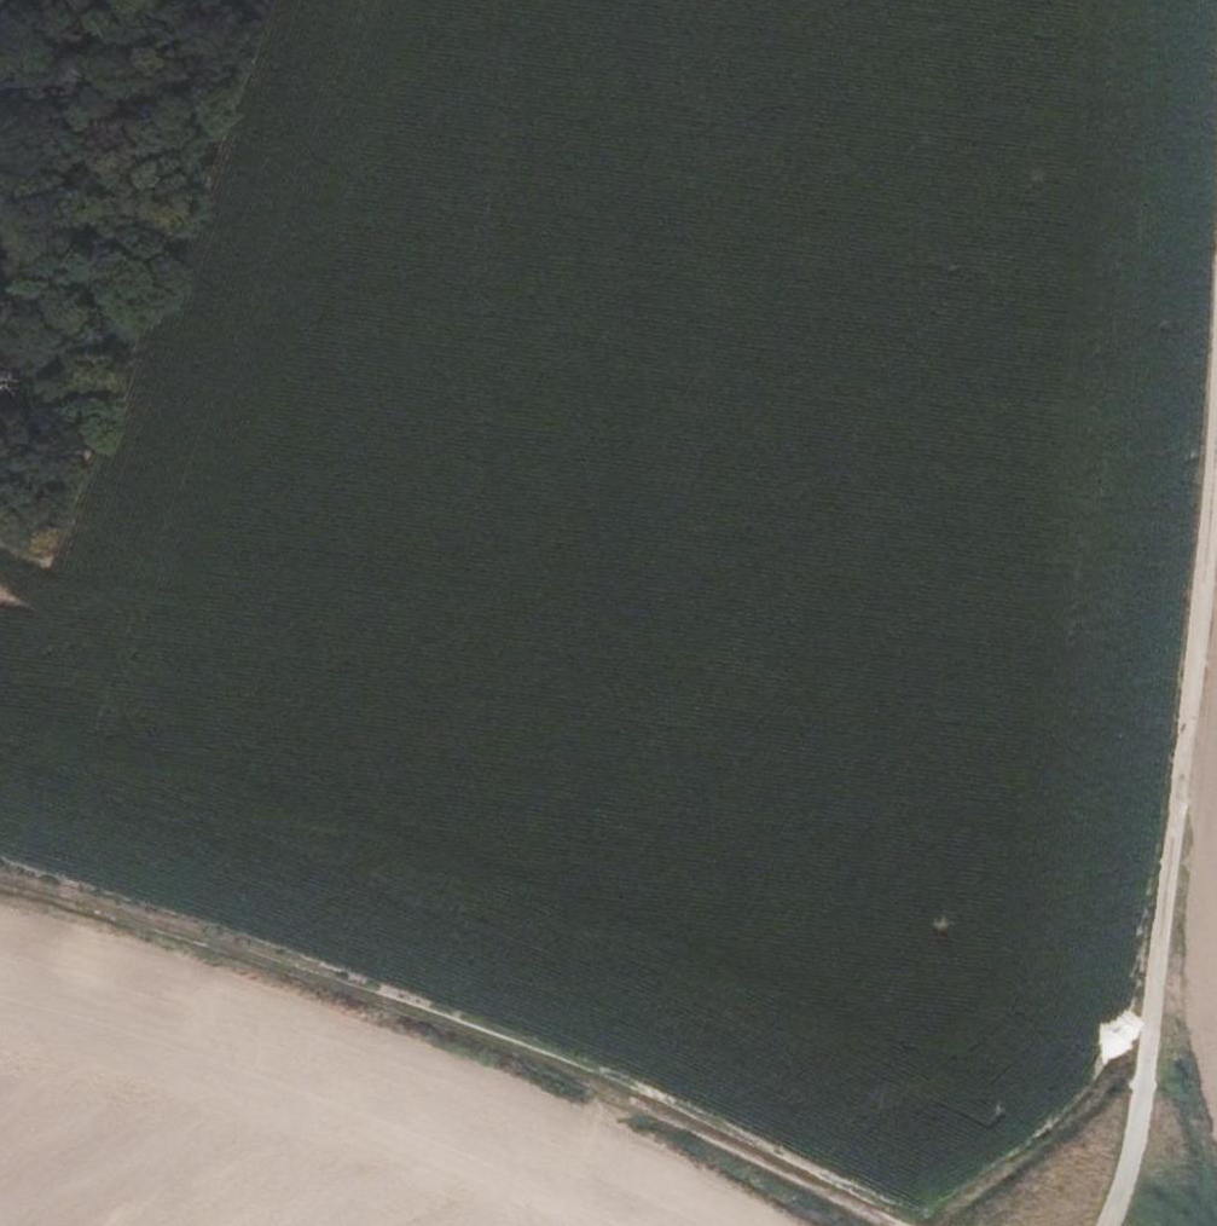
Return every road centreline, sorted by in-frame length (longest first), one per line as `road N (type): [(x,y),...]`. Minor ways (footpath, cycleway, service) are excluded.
road 1 (track): [(0,893),(552,1075),(882,1225)]
road 2 (track): [(1108,1225),(1122,1203),(1216,458)]

